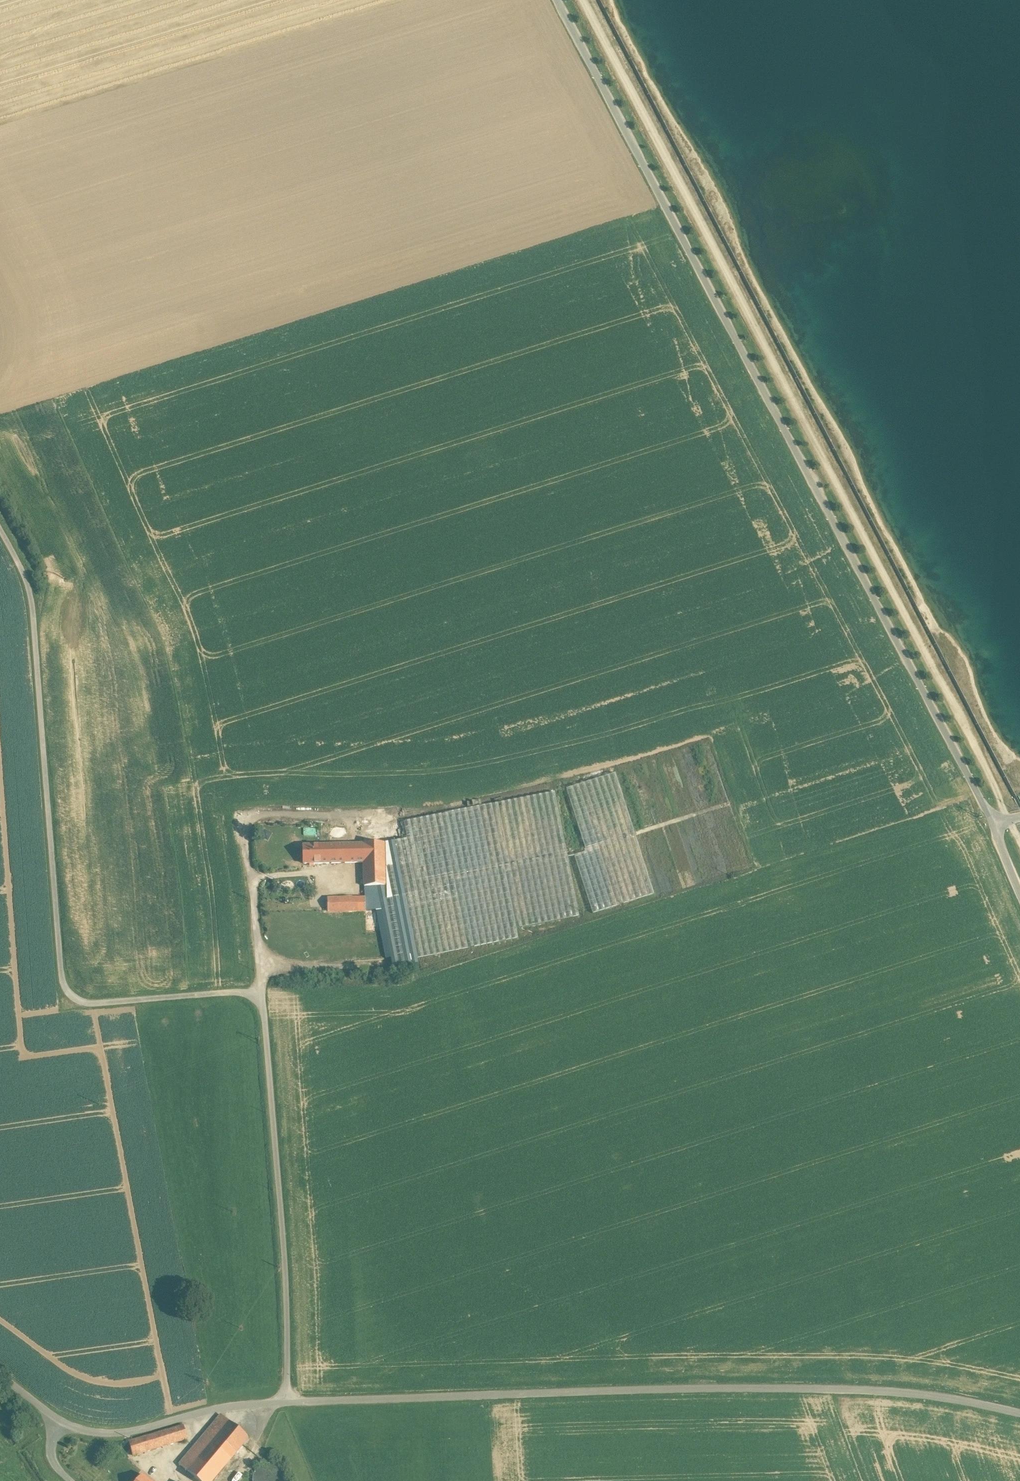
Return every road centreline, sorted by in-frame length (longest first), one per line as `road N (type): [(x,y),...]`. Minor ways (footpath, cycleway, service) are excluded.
road 1 (track): [(560,0),(994,823),(1019,887)]
road 2 (unclassified): [(1019,1412),(925,1394),(763,1388),(289,1401)]
road 3 (track): [(0,531),(30,586),(63,992),(88,1004),(263,992)]
road 4 (unclassified): [(289,1401),(261,900)]
road 5 (unclassified): [(289,1401),(123,1435),(60,1423)]

